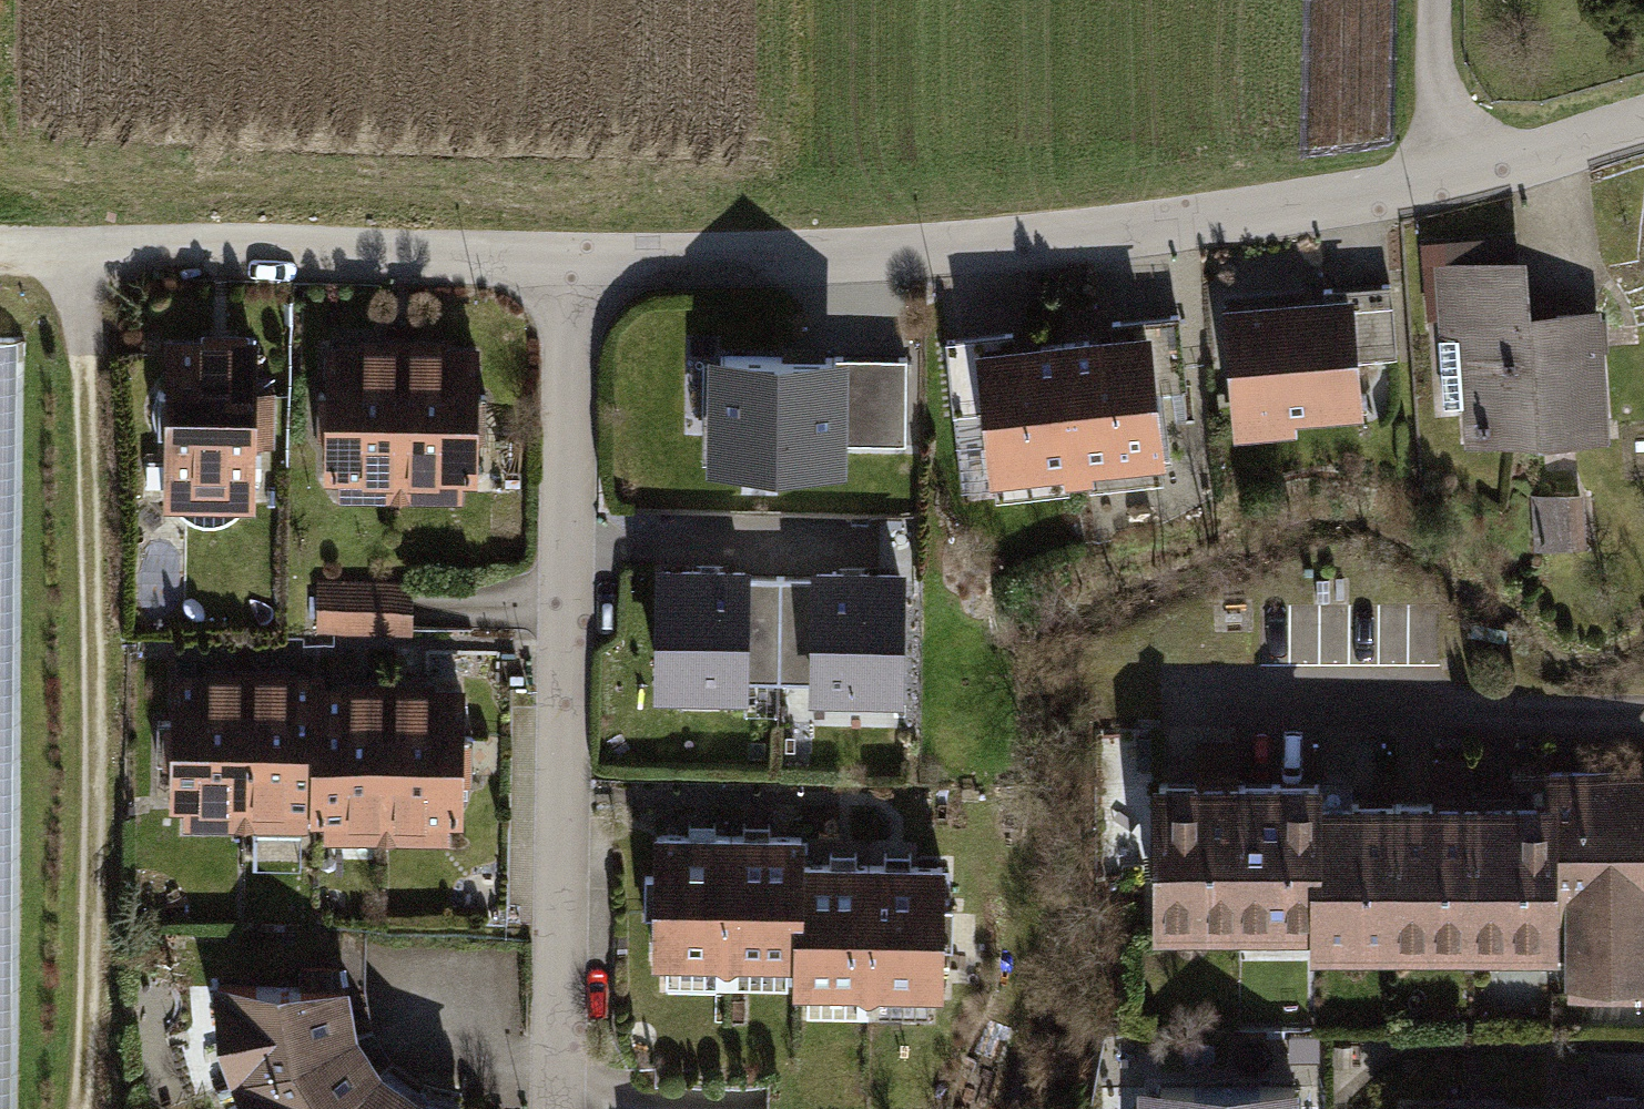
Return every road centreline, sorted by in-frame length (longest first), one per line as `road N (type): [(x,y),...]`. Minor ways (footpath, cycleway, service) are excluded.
road 1 (residential): [(571,259),(1084,237),(1448,168),(1643,118)]
road 2 (track): [(0,254),(94,260),(86,1108)]
road 3 (residential): [(571,259),(559,1108)]
road 4 (residential): [(94,260),(571,259)]
road 5 (track): [(1436,0),(1436,104),(1448,168)]

